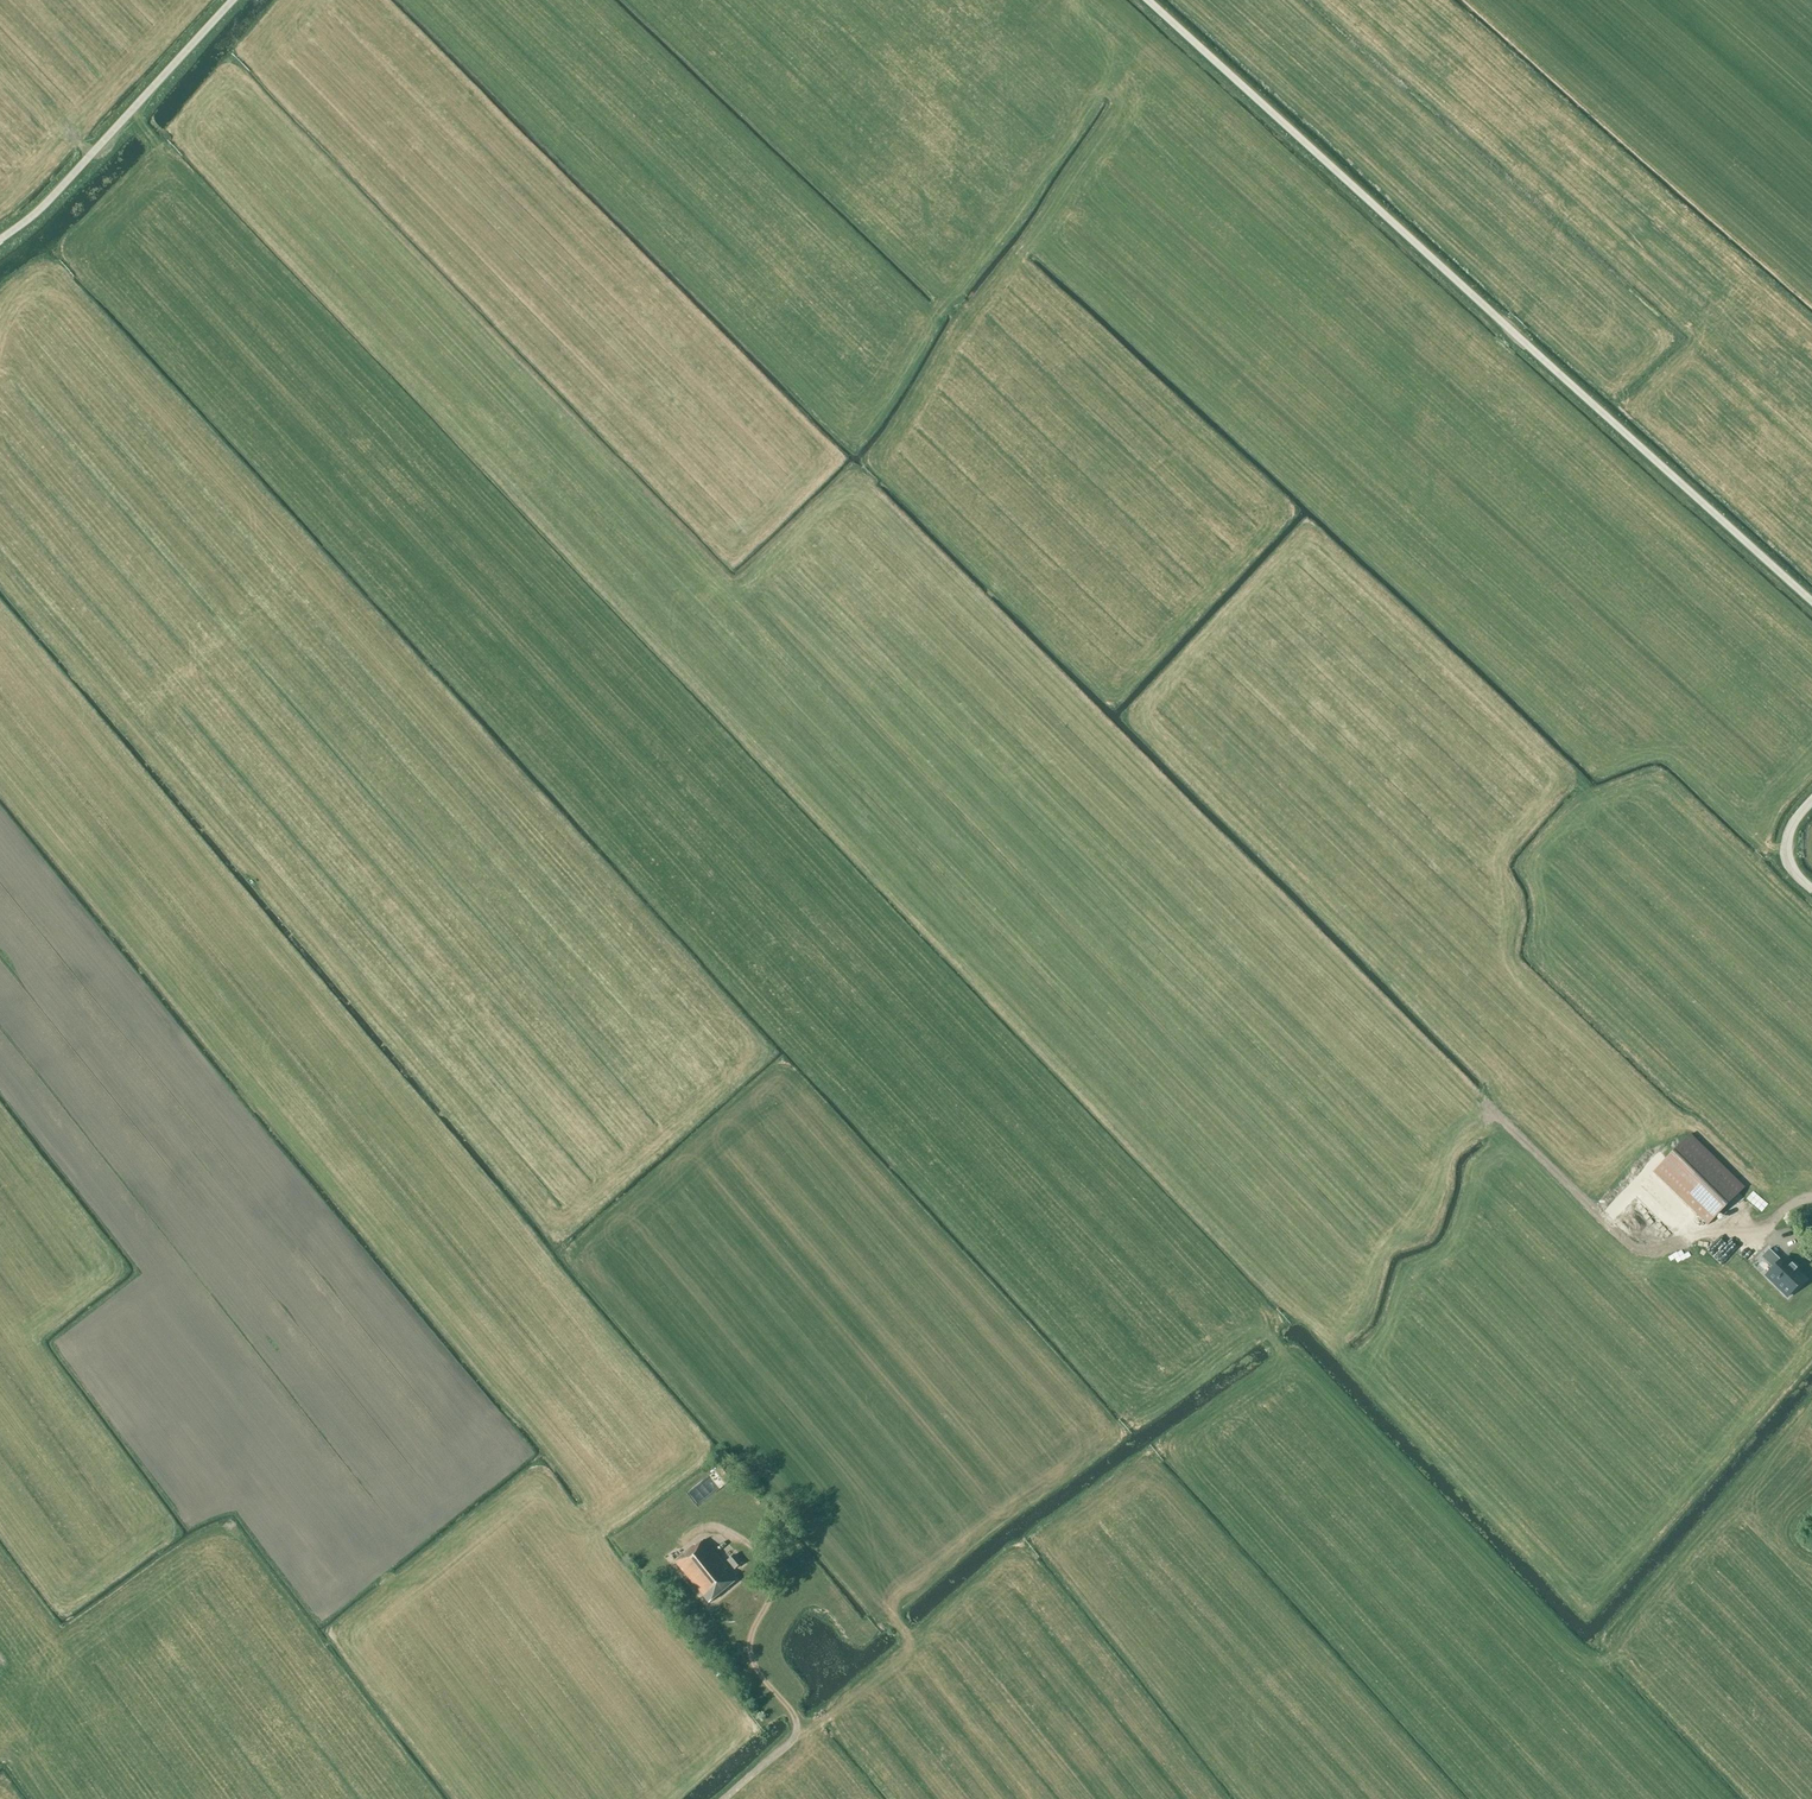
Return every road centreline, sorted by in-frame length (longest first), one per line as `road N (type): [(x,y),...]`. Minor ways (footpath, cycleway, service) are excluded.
road 1 (unclassified): [(1811,602),(1147,0)]
road 2 (track): [(722,1798),(794,1737),(797,1725),(761,1677),(748,1643),(768,1602),(771,1571),(720,1527),(683,1540)]
road 3 (unclassified): [(0,246),(56,197),(234,0)]

